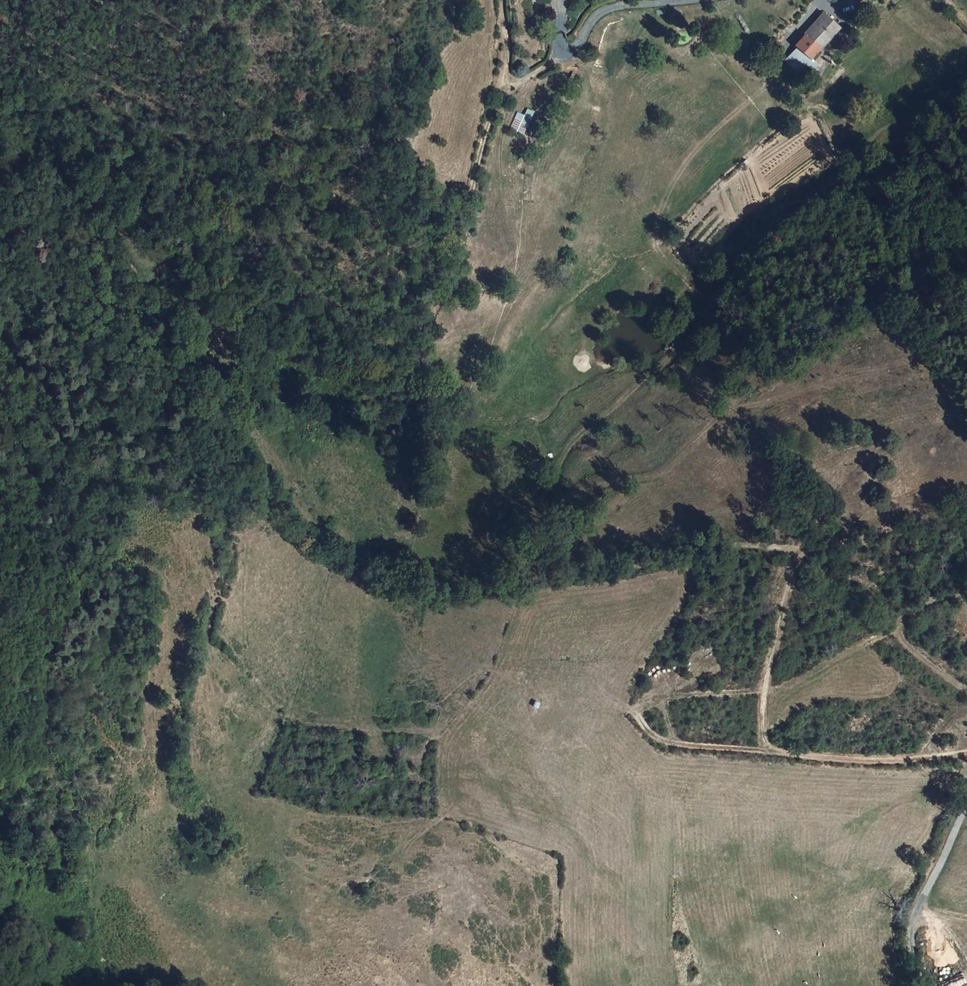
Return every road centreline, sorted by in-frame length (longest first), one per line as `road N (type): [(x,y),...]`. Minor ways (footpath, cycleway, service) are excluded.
road 1 (track): [(801,550),(764,721),(772,753),(904,759),(966,750)]
road 2 (track): [(966,810),(912,924),(917,985)]
road 3 (track): [(966,498),(854,542),(801,550)]
road 4 (unclassified): [(702,0),(608,13),(562,58)]
road 5 (track): [(644,702),(651,738),(772,753)]

